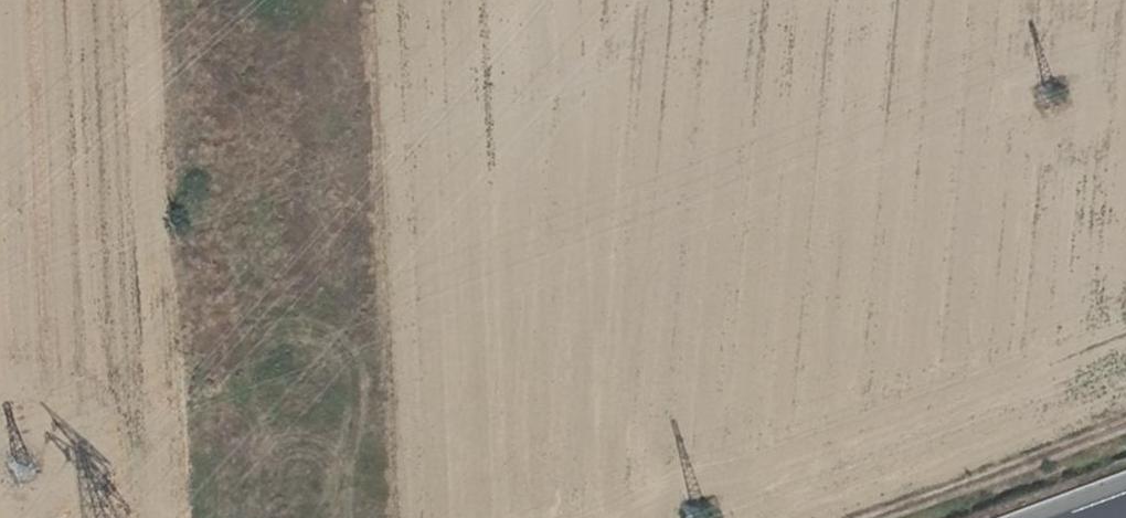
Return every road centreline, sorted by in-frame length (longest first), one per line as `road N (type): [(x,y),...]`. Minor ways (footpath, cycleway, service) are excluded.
road 1 (track): [(1125,423),(871,517)]

